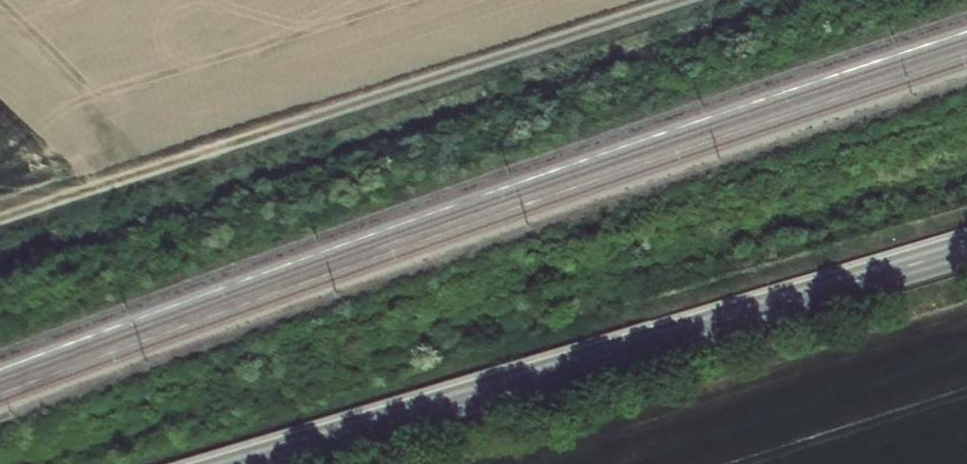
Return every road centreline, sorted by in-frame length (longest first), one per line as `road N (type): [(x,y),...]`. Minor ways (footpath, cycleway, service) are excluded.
road 1 (secondary): [(966,250),(244,463)]
road 2 (track): [(682,0),(0,218)]

